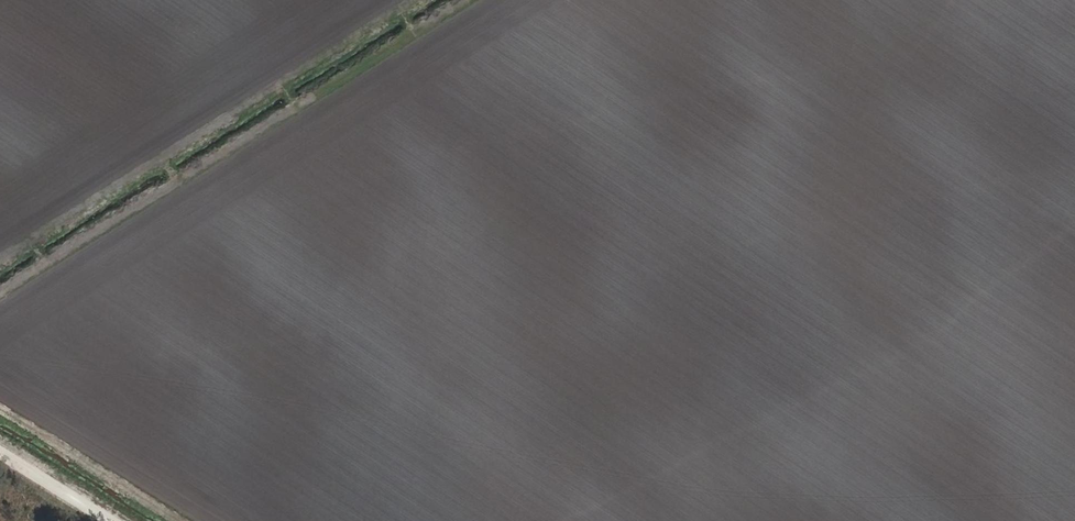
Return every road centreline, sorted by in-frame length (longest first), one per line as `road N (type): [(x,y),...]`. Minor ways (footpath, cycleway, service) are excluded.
road 1 (track): [(110,520),(0,453)]

